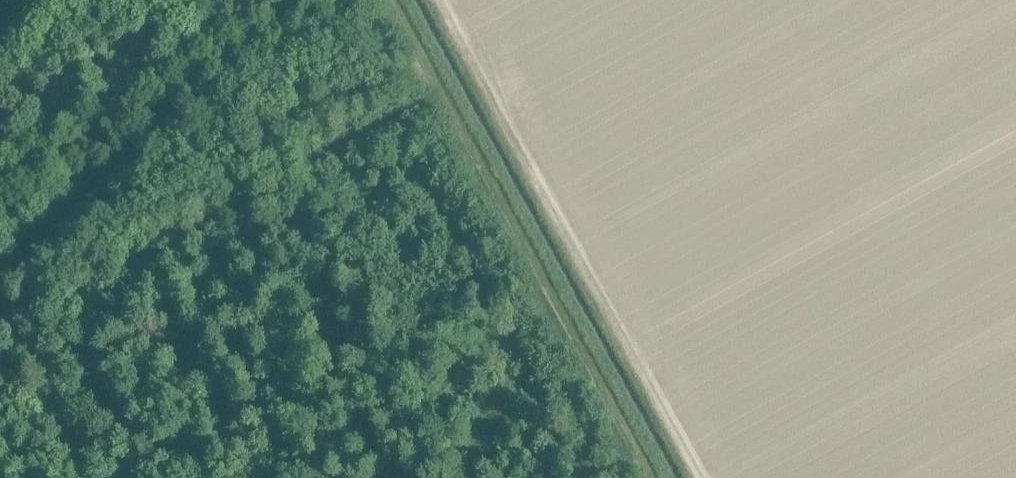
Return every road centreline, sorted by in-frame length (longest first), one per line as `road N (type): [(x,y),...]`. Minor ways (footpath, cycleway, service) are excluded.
road 1 (track): [(652,477),(385,0)]

